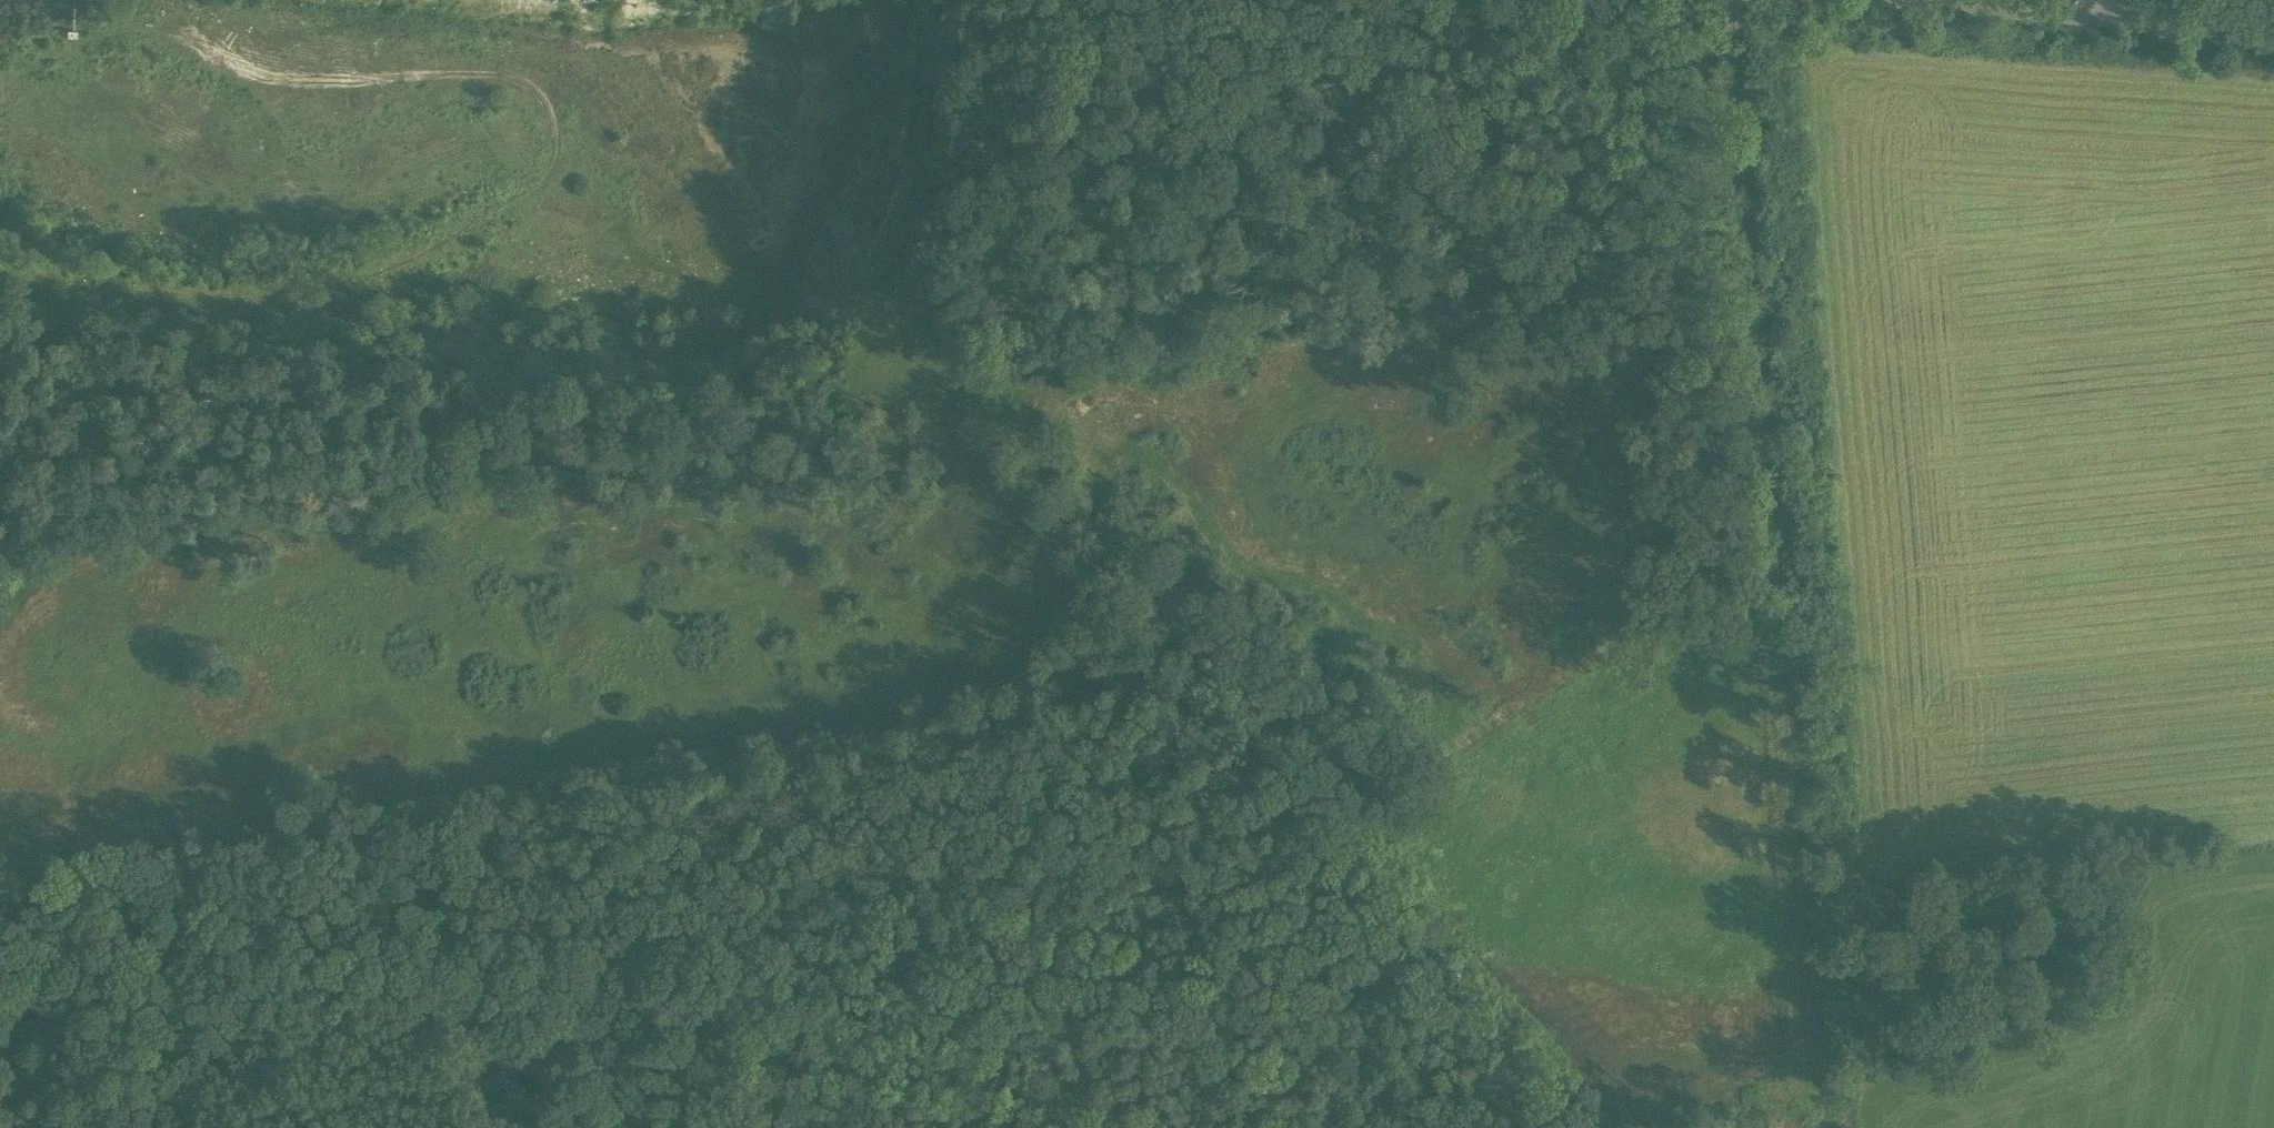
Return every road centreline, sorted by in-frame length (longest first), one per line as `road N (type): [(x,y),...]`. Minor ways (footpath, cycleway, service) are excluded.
road 1 (track): [(1826,1127),(1746,0)]
road 2 (tertiary): [(2273,25),(1957,0)]

